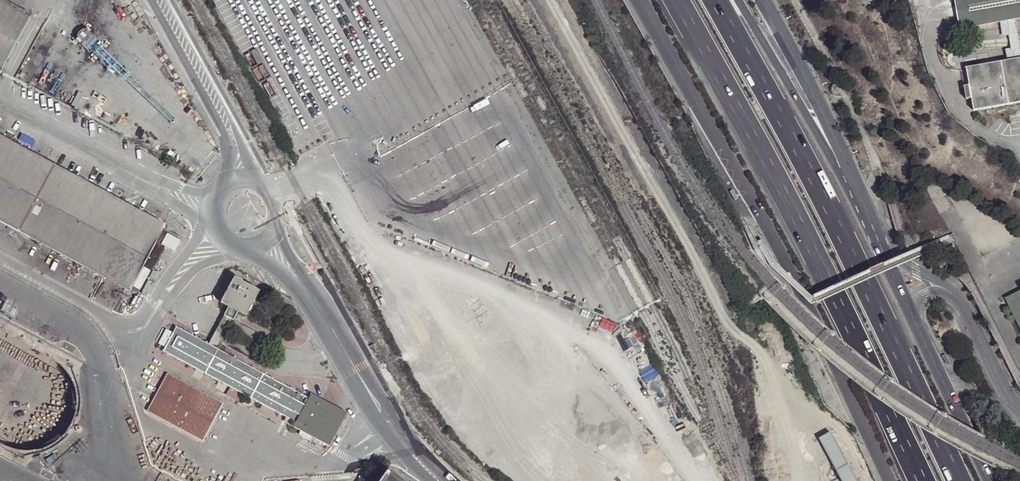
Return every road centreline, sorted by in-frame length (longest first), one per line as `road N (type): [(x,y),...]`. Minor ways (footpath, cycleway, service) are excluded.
road 1 (primary): [(639,0),(776,244),(890,480)]
road 2 (motorway): [(677,0),(798,222),(924,480)]
road 3 (motorway): [(959,480),(844,239),(716,0)]
road 4 (motorway): [(860,203),(738,0)]
road 5 (primary): [(860,203),(763,0)]
road 6 (primary): [(989,480),(908,308)]
road 7 (residential): [(969,317),(950,286),(876,240)]

